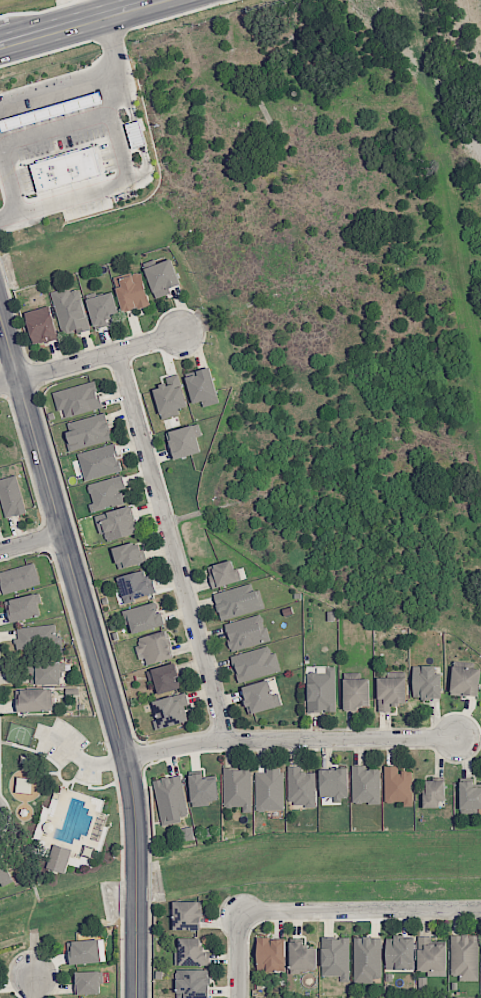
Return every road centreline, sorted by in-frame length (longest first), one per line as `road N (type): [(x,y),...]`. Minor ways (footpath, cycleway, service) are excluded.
road 1 (residential): [(137,997),(138,822),(128,760),(0,319)]
road 2 (residential): [(224,742),(117,352)]
road 3 (residential): [(128,760),(199,743),(460,740)]
road 4 (residential): [(245,920),(265,911),(480,909)]
road 5 (residential): [(0,385),(181,334)]
road 6 (secondary): [(159,0),(0,46)]

